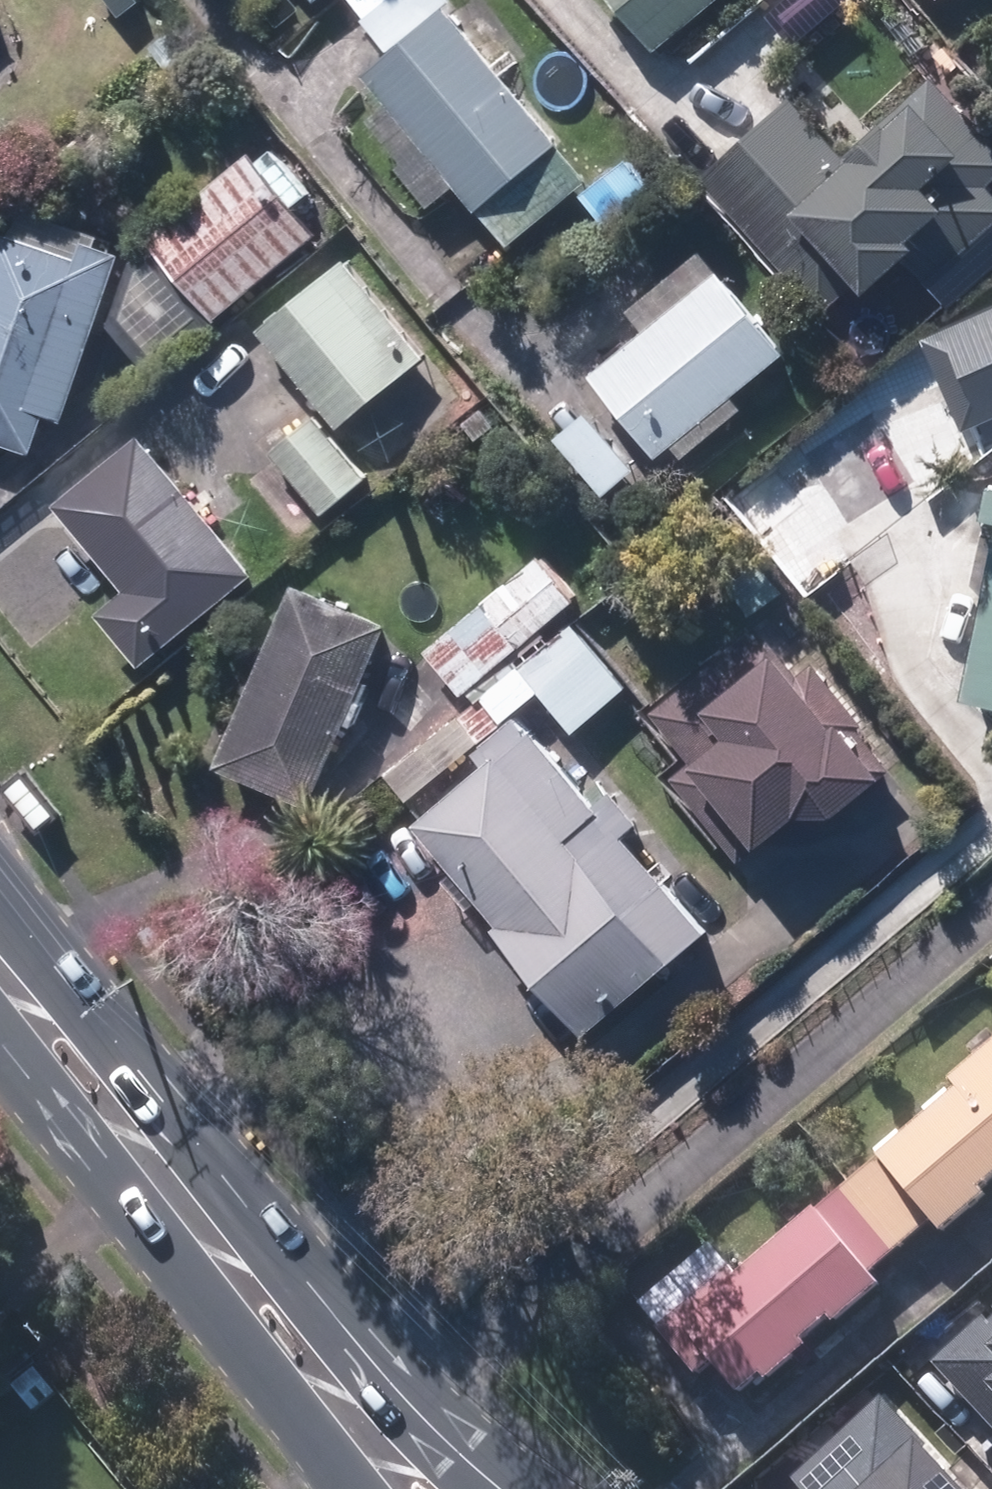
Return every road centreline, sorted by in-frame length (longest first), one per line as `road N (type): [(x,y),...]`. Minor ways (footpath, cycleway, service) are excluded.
road 1 (secondary): [(225,1256),(306,1283),(408,1403),(500,1488)]
road 2 (secondary): [(0,976),(225,1256)]
road 3 (secondary): [(351,1488),(230,1331),(225,1256)]

